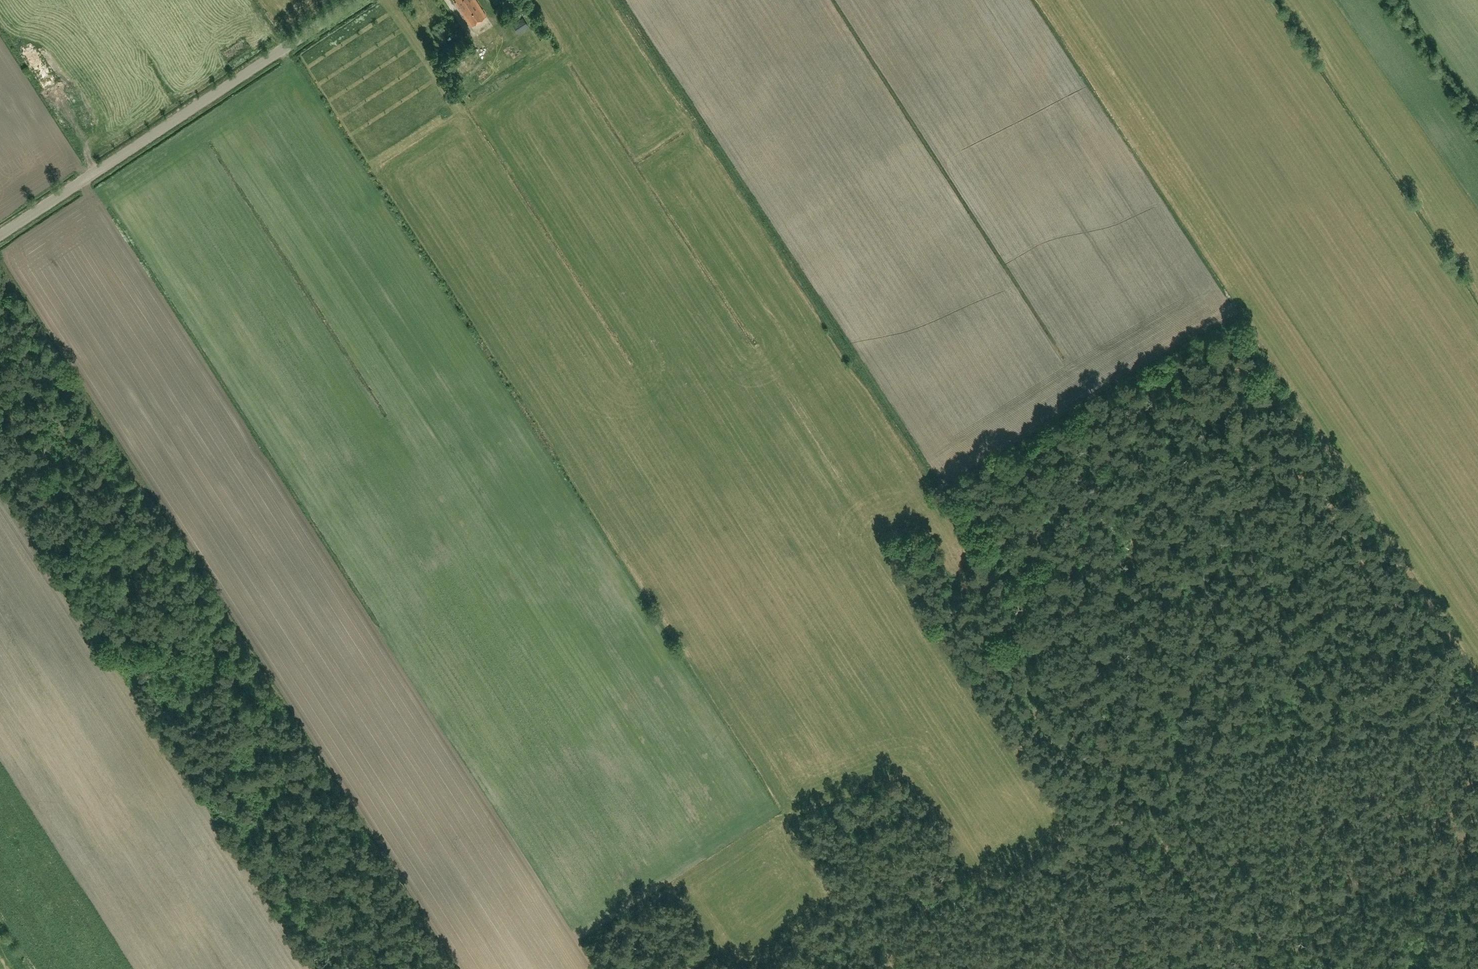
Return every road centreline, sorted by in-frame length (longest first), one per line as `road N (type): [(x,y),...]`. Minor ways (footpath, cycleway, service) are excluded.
road 1 (unclassified): [(0,234),(359,0)]
road 2 (track): [(1394,0),(1477,121)]

